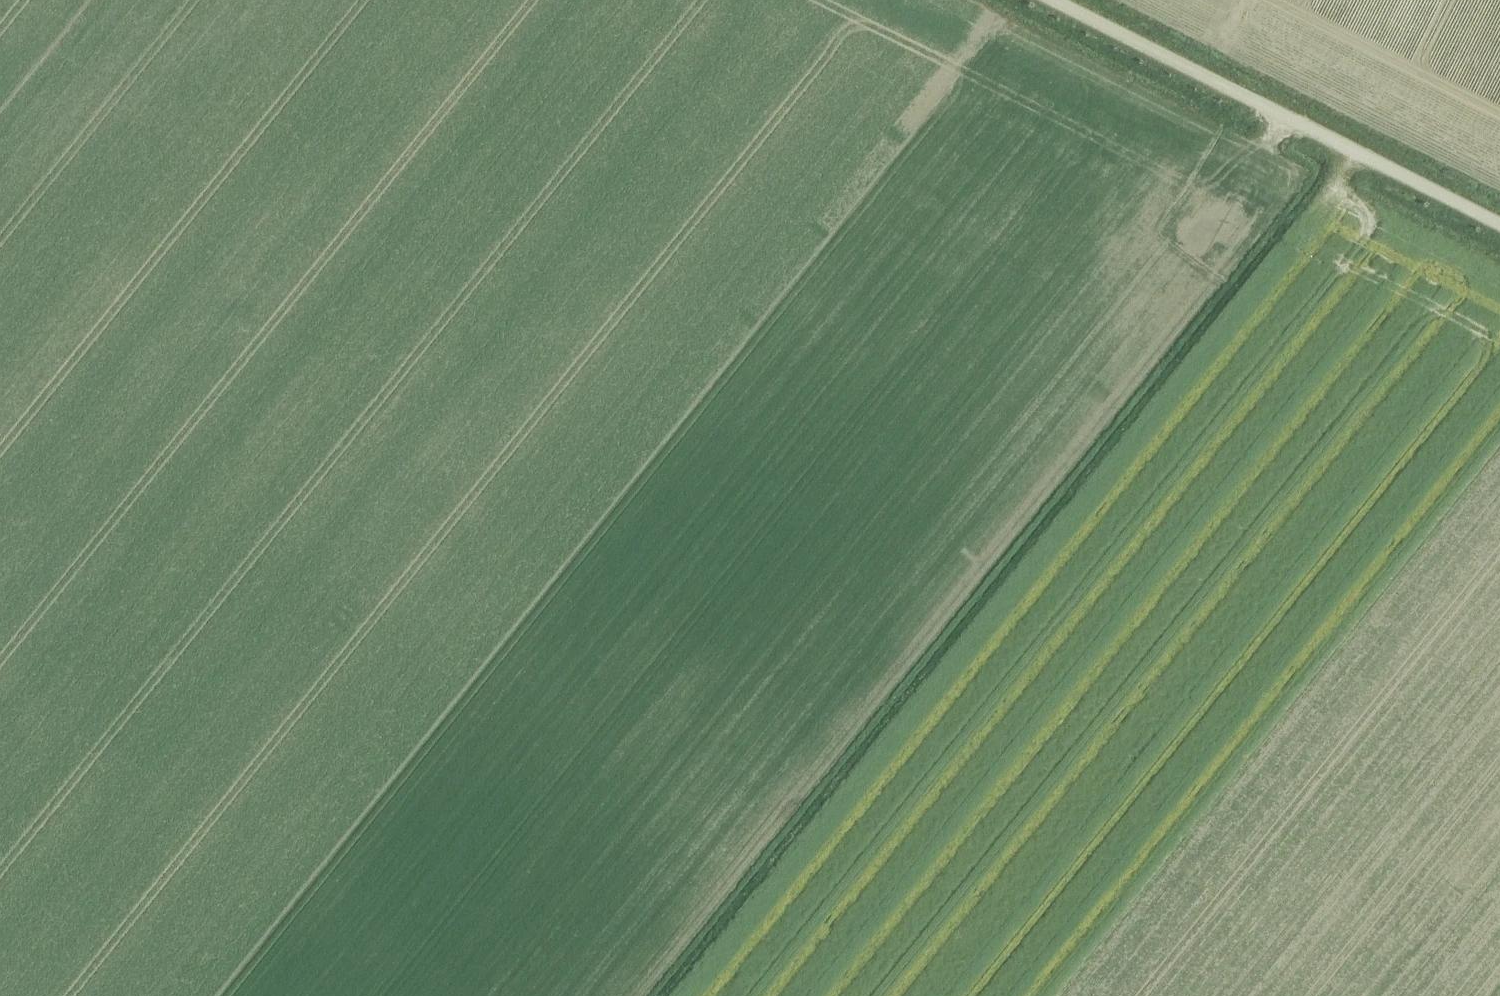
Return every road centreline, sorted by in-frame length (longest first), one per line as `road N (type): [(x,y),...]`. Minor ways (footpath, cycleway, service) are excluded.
road 1 (unclassified): [(1499,229),(1043,0)]

